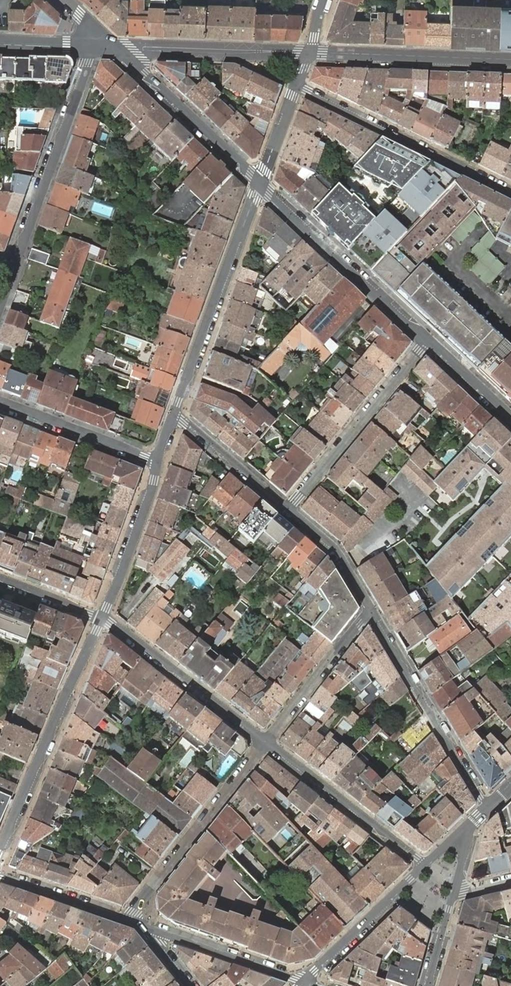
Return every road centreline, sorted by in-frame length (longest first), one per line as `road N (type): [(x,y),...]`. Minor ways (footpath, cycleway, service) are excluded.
road 1 (residential): [(102,619),(0,850)]
road 2 (residential): [(259,184),(172,417)]
road 3 (residential): [(295,85),(510,192)]
road 4 (tertiary): [(427,342),(259,184)]
road 5 (residential): [(90,47),(14,264)]
road 6 (residential): [(488,806),(372,613)]
road 7 (residential): [(264,743),(124,919)]
road 8 (residential): [(288,510),(427,342)]
road 9 (residential): [(102,619),(264,743)]
road 10 (tertiary): [(307,55),(510,62)]
road 11 (residential): [(264,743),(425,866)]
road 12 (tertiary): [(259,184),(114,47)]
road 13 (tertiary): [(114,47),(307,55)]
road 14 (residential): [(305,983),(143,925)]
road 15 (residential): [(372,613),(264,743)]
road 16 (residential): [(0,401),(157,461)]
road 17 (residential): [(425,866),(305,983)]
road 18 (residential): [(157,461),(102,619)]
road 19 (residential): [(288,510),(172,417)]
road 20 (residential): [(372,613),(335,550),(288,510)]
road 21 (residential): [(124,919),(0,875)]

